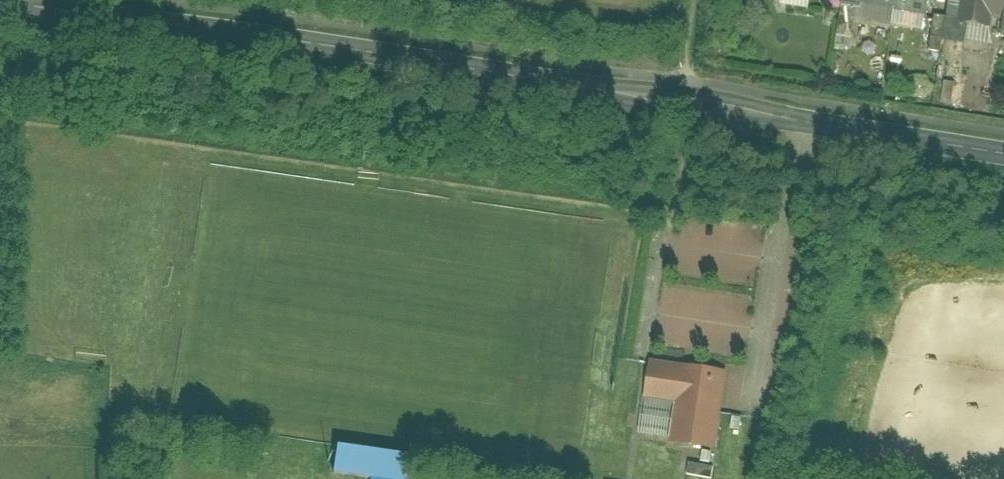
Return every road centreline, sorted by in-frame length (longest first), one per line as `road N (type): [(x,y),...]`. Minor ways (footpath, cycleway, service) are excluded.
road 1 (tertiary): [(4,0),(1003,154)]

